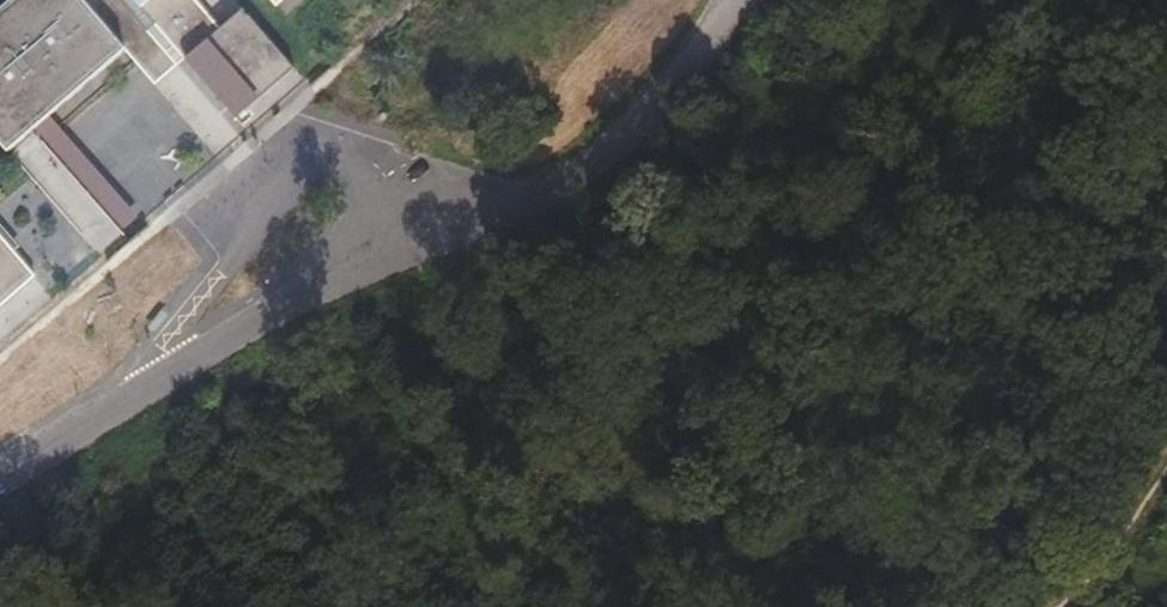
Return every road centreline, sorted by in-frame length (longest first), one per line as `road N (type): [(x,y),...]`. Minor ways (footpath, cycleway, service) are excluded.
road 1 (unclassified): [(428,235),(400,196),(370,178),(341,166),(290,178),(140,390)]
road 2 (unclassified): [(428,235),(568,186),(647,105),(729,0)]
road 3 (unclassified): [(140,390),(323,284),(428,235)]
road 4 (track): [(1166,467),(1046,606)]
road 5 (unclassified): [(0,476),(140,390)]

